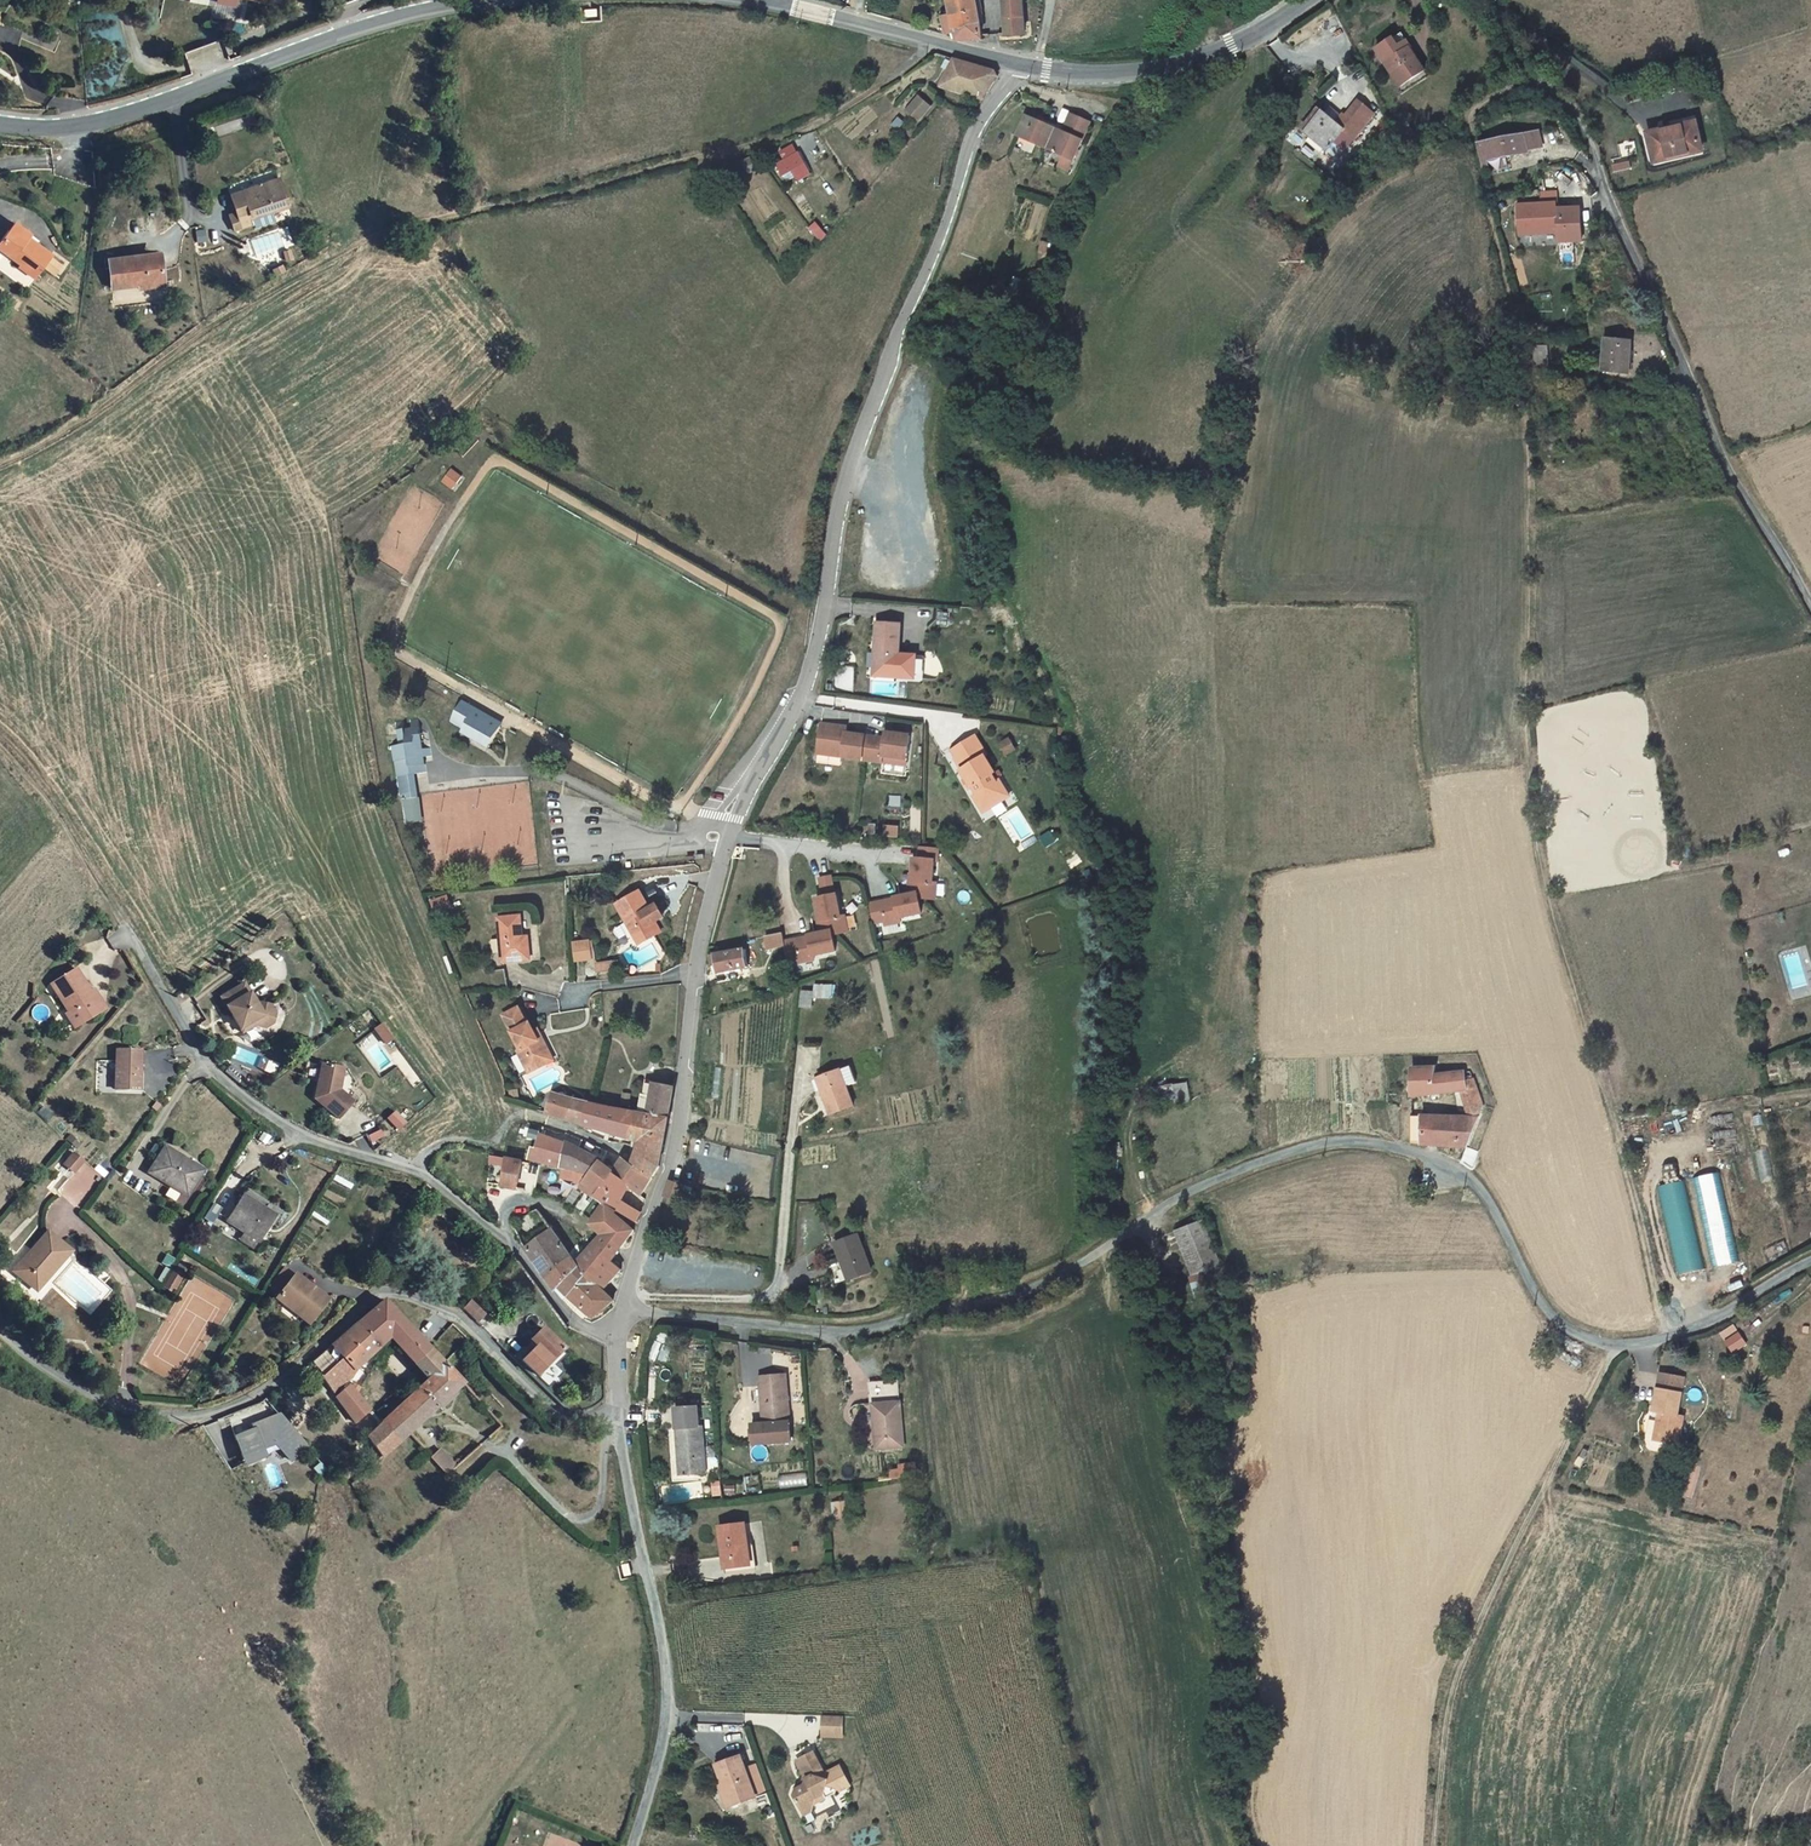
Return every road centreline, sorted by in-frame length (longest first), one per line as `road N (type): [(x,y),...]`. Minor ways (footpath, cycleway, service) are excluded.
road 1 (unclassified): [(623,1311),(869,1329),(1033,1286),(1184,1194),(1268,1157),(1354,1140),(1410,1149),(1473,1182),(1538,1301),(1563,1325),(1618,1347),(1718,1318),(1810,1261)]
road 2 (unclassified): [(623,1311),(676,1144),(698,955),(735,819),(814,657),(847,471),(895,333),(948,219),(968,141),(1016,67)]
road 3 (track): [(1672,1335),(1542,891),(1529,681),(1530,419)]
road 4 (track): [(0,464),(60,439),(217,317),(365,241),(820,122)]
road 5 (unclassified): [(618,1416),(566,1418),(543,1406),(473,1330),(447,1311),(395,1296),(377,1296),(254,1397),(191,1417),(109,1404),(36,1366),(5,1338)]
road 6 (unclassified): [(1488,0),(1534,71),(1573,105),(1729,470),(1810,605)]
road 7 (residential): [(619,1337),(563,1312),(505,1239),(417,1171),(306,1138),(240,1094),(206,1065),(127,935)]
road 8 (track): [(1433,1845),(1447,1713),(1476,1625),(1618,1347)]
road 9 (tertiary): [(0,125),(100,122),(386,22),(490,0)]
road 10 (unclassified): [(630,1845),(655,1773),(666,1682),(618,1416)]
road 11 (tertiary): [(1016,67),(1115,75),(1162,68),(1230,47),(1306,0)]
road 12 (track): [(0,746),(56,810),(127,935)]
road 13 (tertiary): [(738,0),(937,46)]
road 14 (residential): [(820,122),(937,46)]

